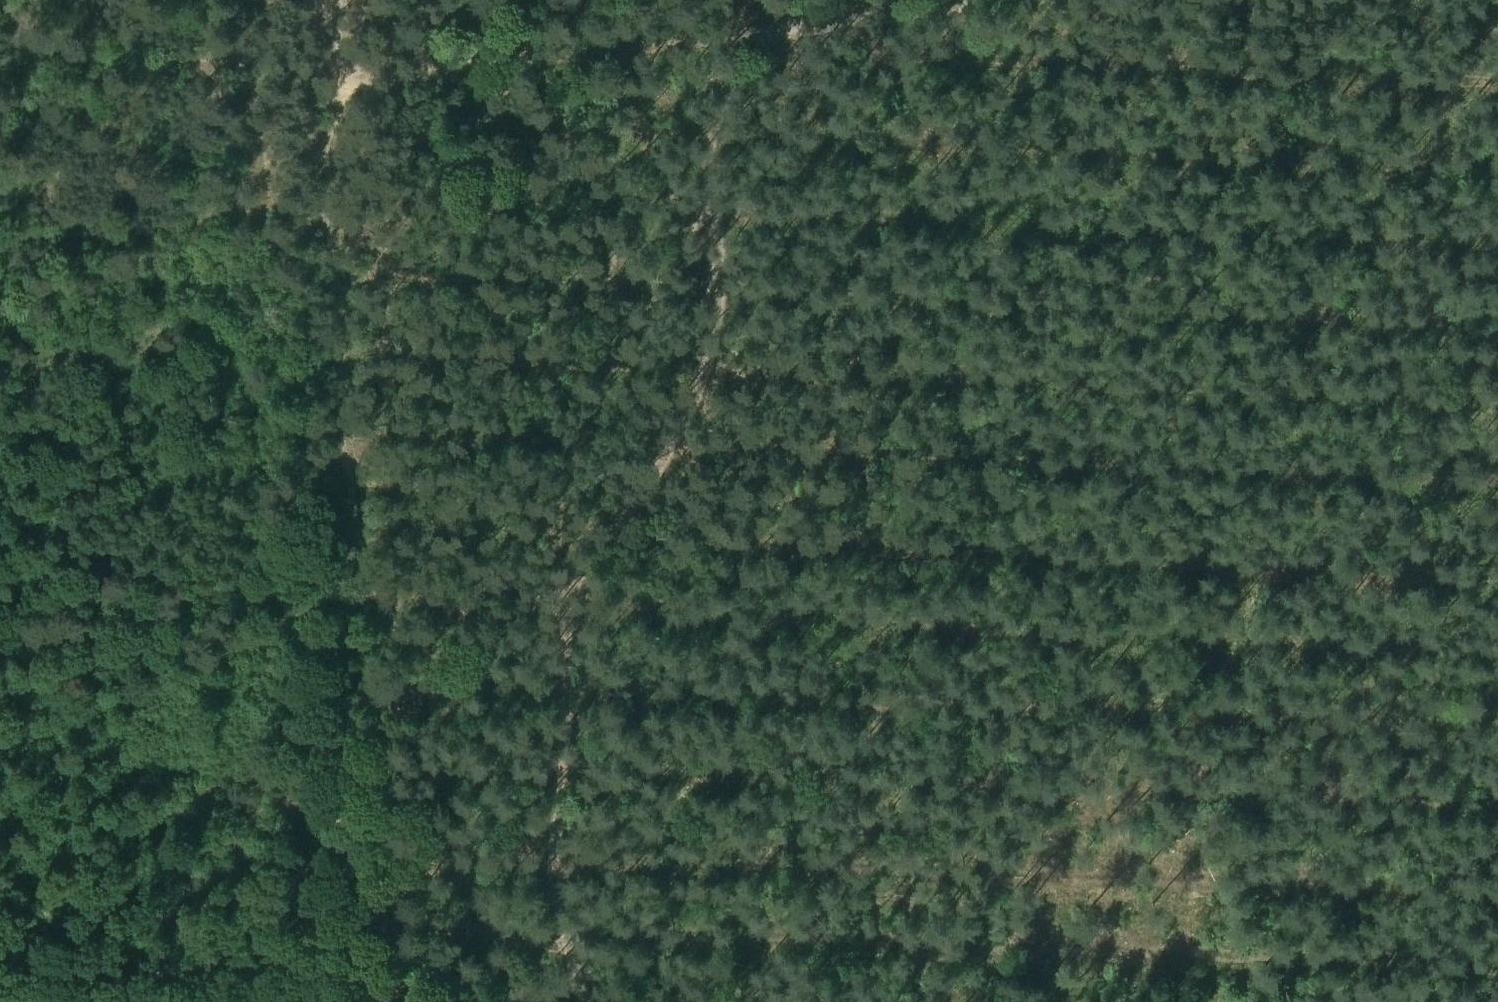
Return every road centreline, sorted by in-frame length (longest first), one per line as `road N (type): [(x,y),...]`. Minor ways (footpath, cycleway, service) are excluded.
road 1 (track): [(584,571),(720,354),(712,189),(740,39),(977,0)]
road 2 (track): [(569,607),(563,871),(590,1001)]
road 3 (track): [(0,982),(216,972),(247,974),(314,1001)]

